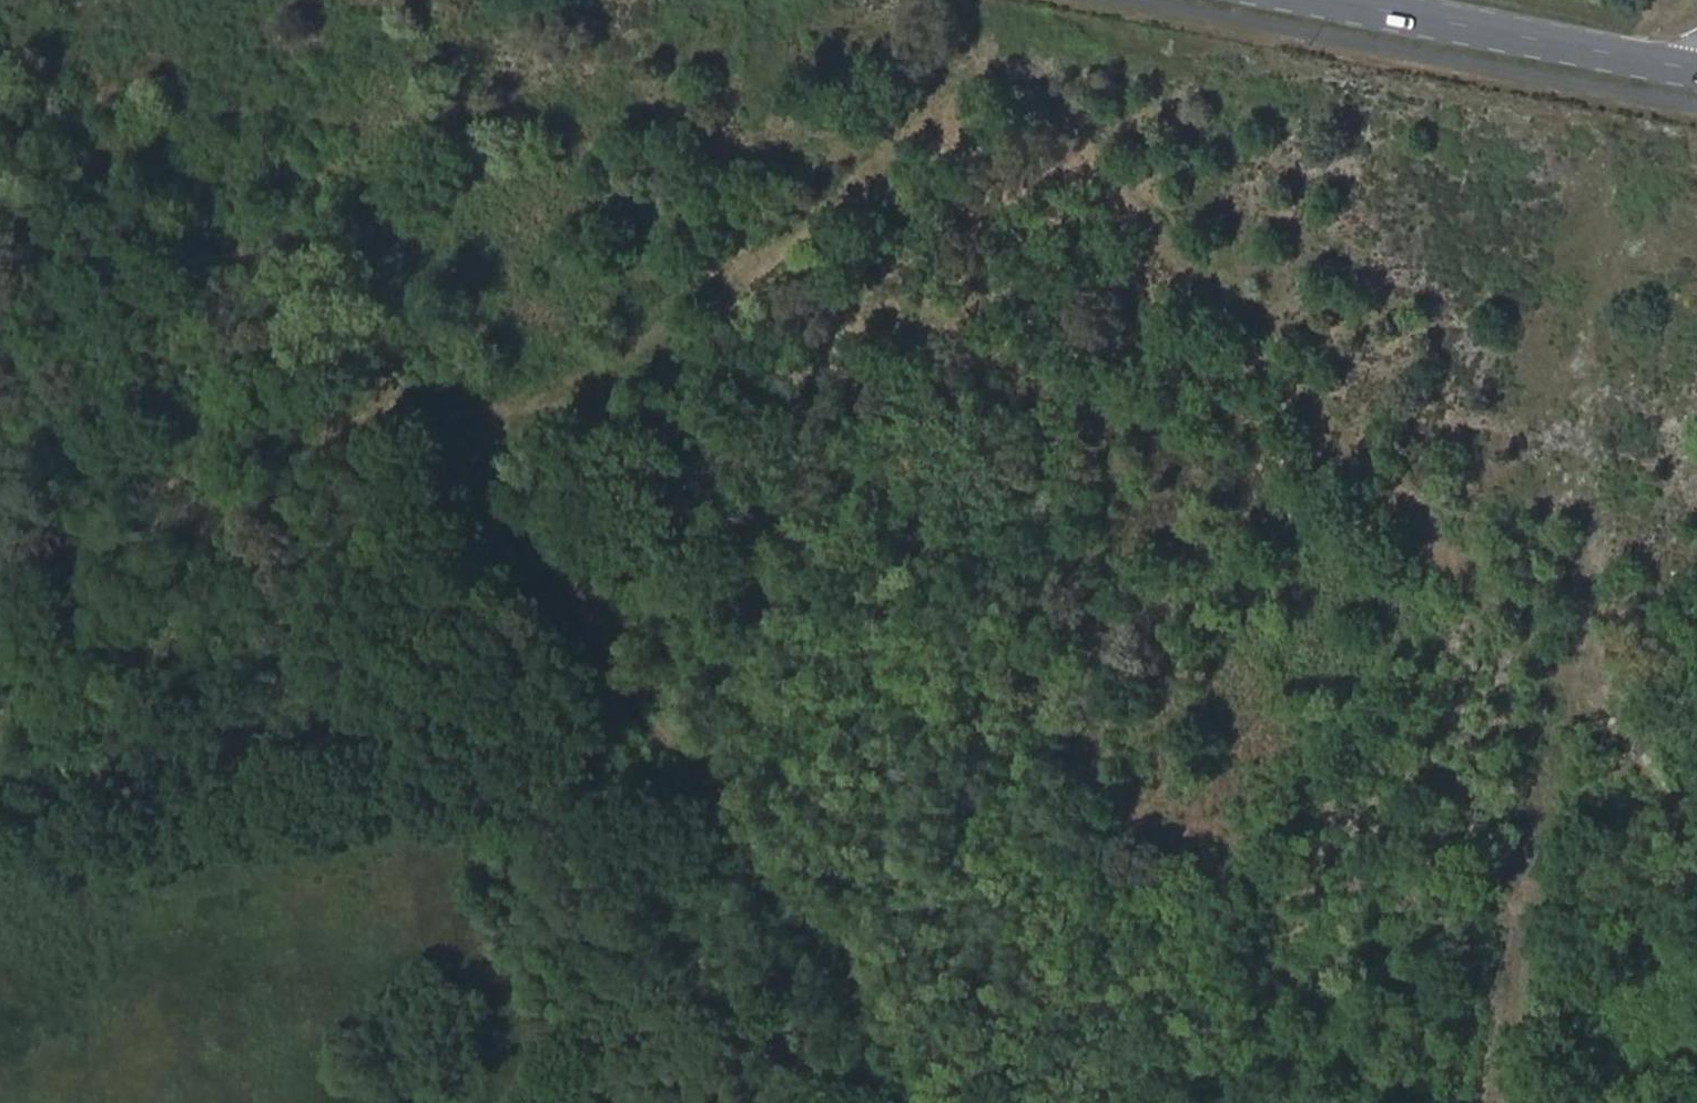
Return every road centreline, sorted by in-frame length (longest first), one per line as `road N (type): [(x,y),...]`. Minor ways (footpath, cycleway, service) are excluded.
road 1 (track): [(1696,797),(1596,685),(1393,501),(1072,136),(1021,104),(975,109),(568,395)]
road 2 (tertiary): [(1696,71),(1320,0)]

